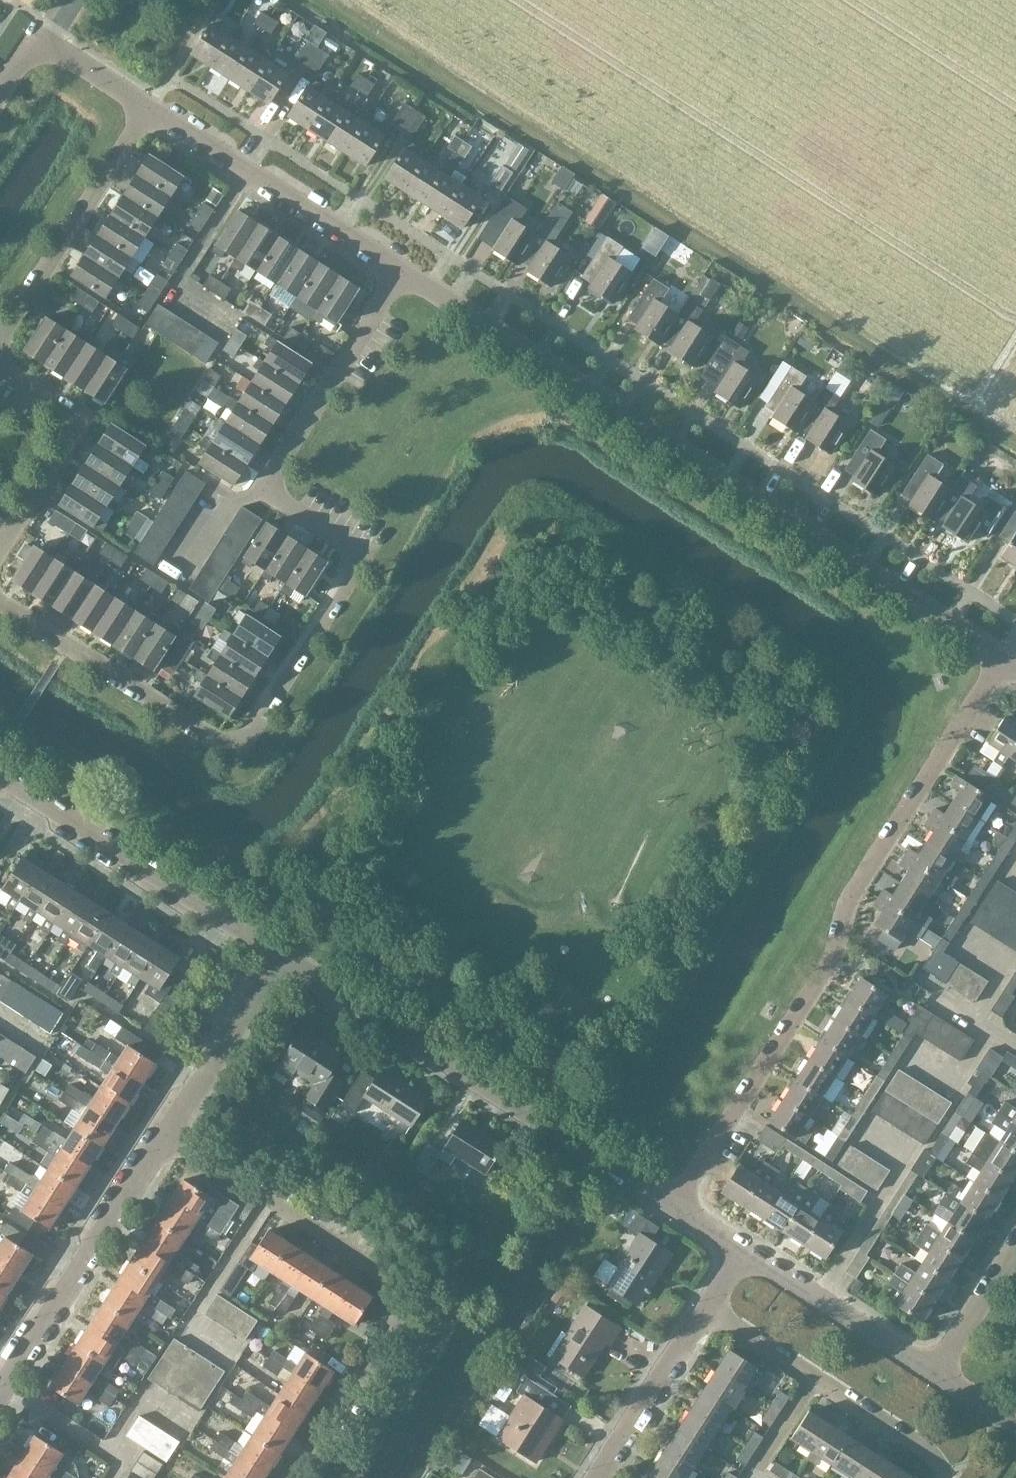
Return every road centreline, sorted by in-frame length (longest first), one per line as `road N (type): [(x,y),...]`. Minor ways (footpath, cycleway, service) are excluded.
road 1 (residential): [(402,276),(275,467),(282,503),(344,539),(354,559),(246,738),(211,738),(0,597)]
road 2 (residential): [(997,658),(402,276)]
road 3 (residential): [(671,1206),(818,976),(848,902),(997,658)]
road 4 (residential): [(295,1477),(397,1318),(395,1278),(172,1133)]
road 5 (residential): [(671,1206),(286,959)]
road 6 (residential): [(286,959),(0,776)]
road 7 (residential): [(0,1401),(172,1133)]
road 8 (residential): [(402,276),(146,110)]
road 9 (residential): [(941,1477),(924,1450),(704,1305)]
road 10 (residential): [(0,339),(146,110)]
road 11 (residential): [(0,551),(77,418),(0,363)]
road 12 (residential): [(934,1374),(739,1250)]
road 13 (residential): [(172,1133),(286,959)]
road 14 (residential): [(596,1477),(704,1305)]
road 15 (residential): [(934,1374),(1015,1249)]
road 16 (residential): [(146,110),(42,38)]

